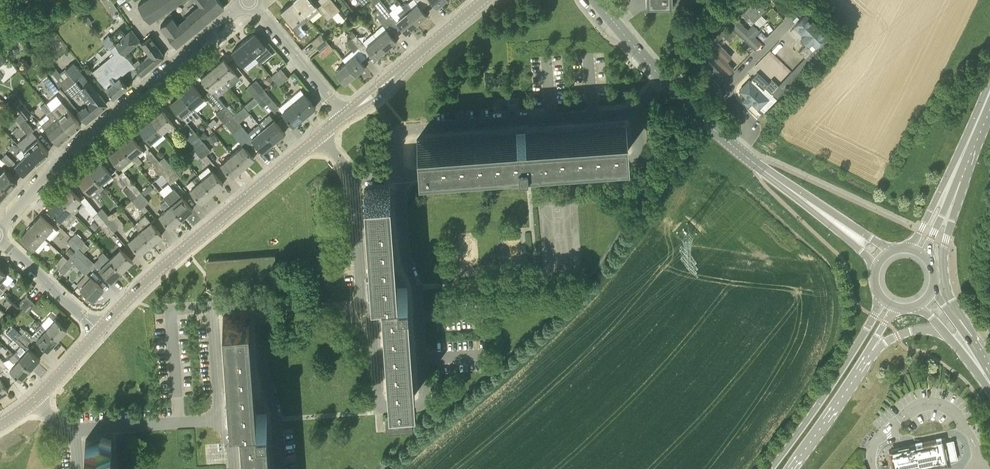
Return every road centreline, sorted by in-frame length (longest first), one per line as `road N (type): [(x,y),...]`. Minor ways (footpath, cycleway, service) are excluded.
road 1 (residential): [(354,179),(361,291),(386,407),(417,405),(425,397),(399,176)]
road 2 (residential): [(0,228),(83,139),(246,0)]
road 3 (residential): [(101,329),(151,277),(319,137)]
road 4 (residential): [(399,176),(628,161),(638,151),(636,113)]
road 5 (residential): [(636,113),(406,130),(398,140),(399,176)]
road 6 (residential): [(280,468),(258,308),(213,306)]
road 7 (primary): [(881,298),(772,468)]
road 8 (residential): [(345,115),(484,0)]
road 9 (residential): [(739,150),(752,128),(729,86),(798,13)]
road 10 (primary): [(969,338),(944,269),(957,180)]
road 11 (unclassified): [(179,422),(172,316),(178,308),(213,306)]
road 12 (unclassified): [(345,115),(248,0)]
road 13 (primary): [(977,120),(908,247)]
road 14 (primary): [(787,468),(869,349)]
road 15 (residential): [(101,329),(0,243)]

